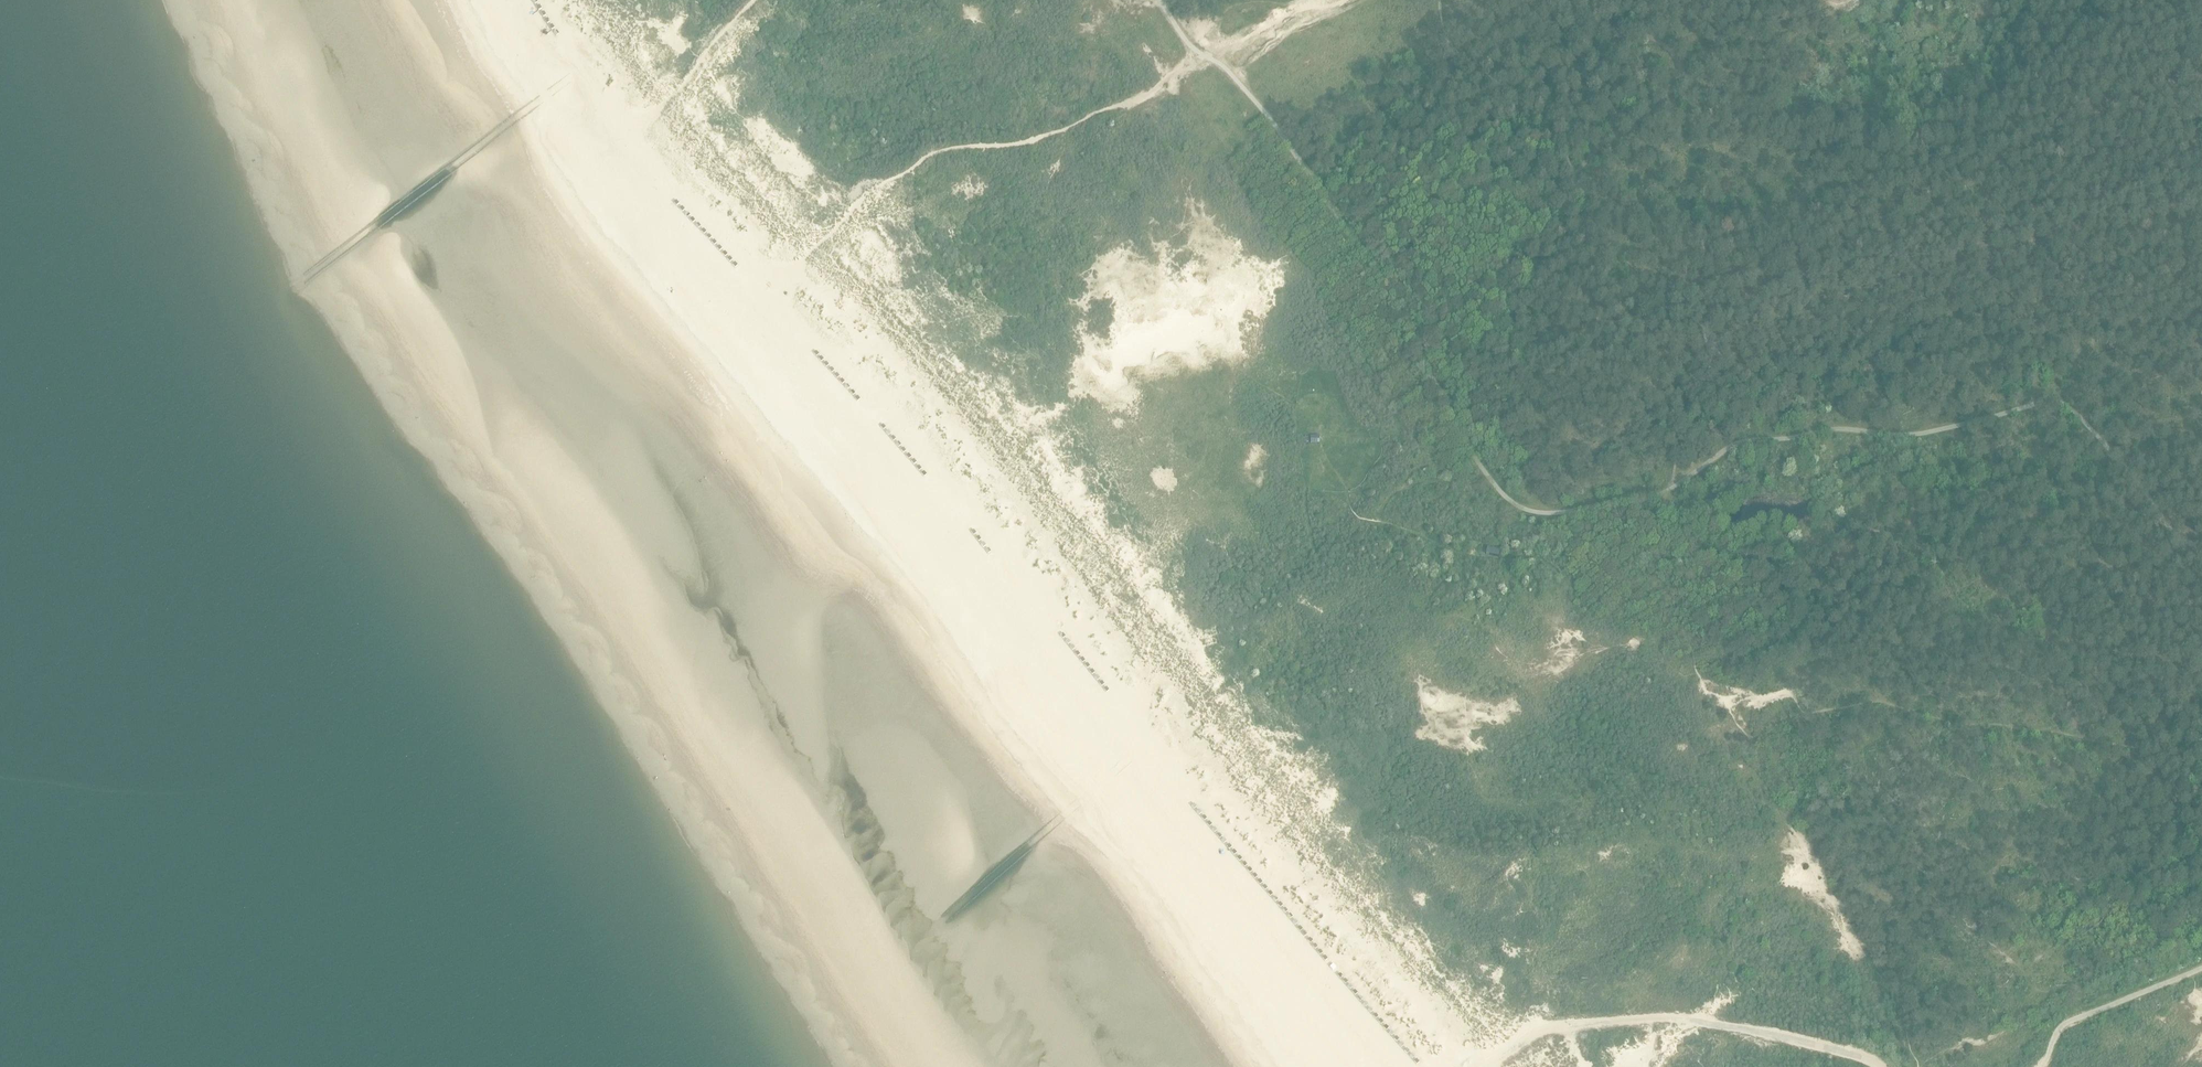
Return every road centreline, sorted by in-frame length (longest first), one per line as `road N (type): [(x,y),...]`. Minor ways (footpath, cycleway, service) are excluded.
road 1 (track): [(1202,55),(1137,99),(1034,140),(927,153),(861,197),(775,283)]
road 2 (track): [(1670,490),(1672,531),(1697,555),(1808,554),(1859,524),(1958,558),(2002,546)]
road 3 (track): [(1798,80),(1677,79),(1642,92),(1557,179)]
road 4 (track): [(1798,80),(1864,103),(1905,93),(1975,52),(1985,30),(1983,0)]
road 5 (track): [(1440,0),(1447,43),(1505,81),(1552,142),(1557,179)]
road 6 (track): [(2002,546),(2052,530),(2122,526),(2180,542)]
road 7 (track): [(1504,252),(1455,335),(1419,356)]
road 8 (track): [(1586,0),(1595,16),(1643,19),(1658,32),(1677,79)]

